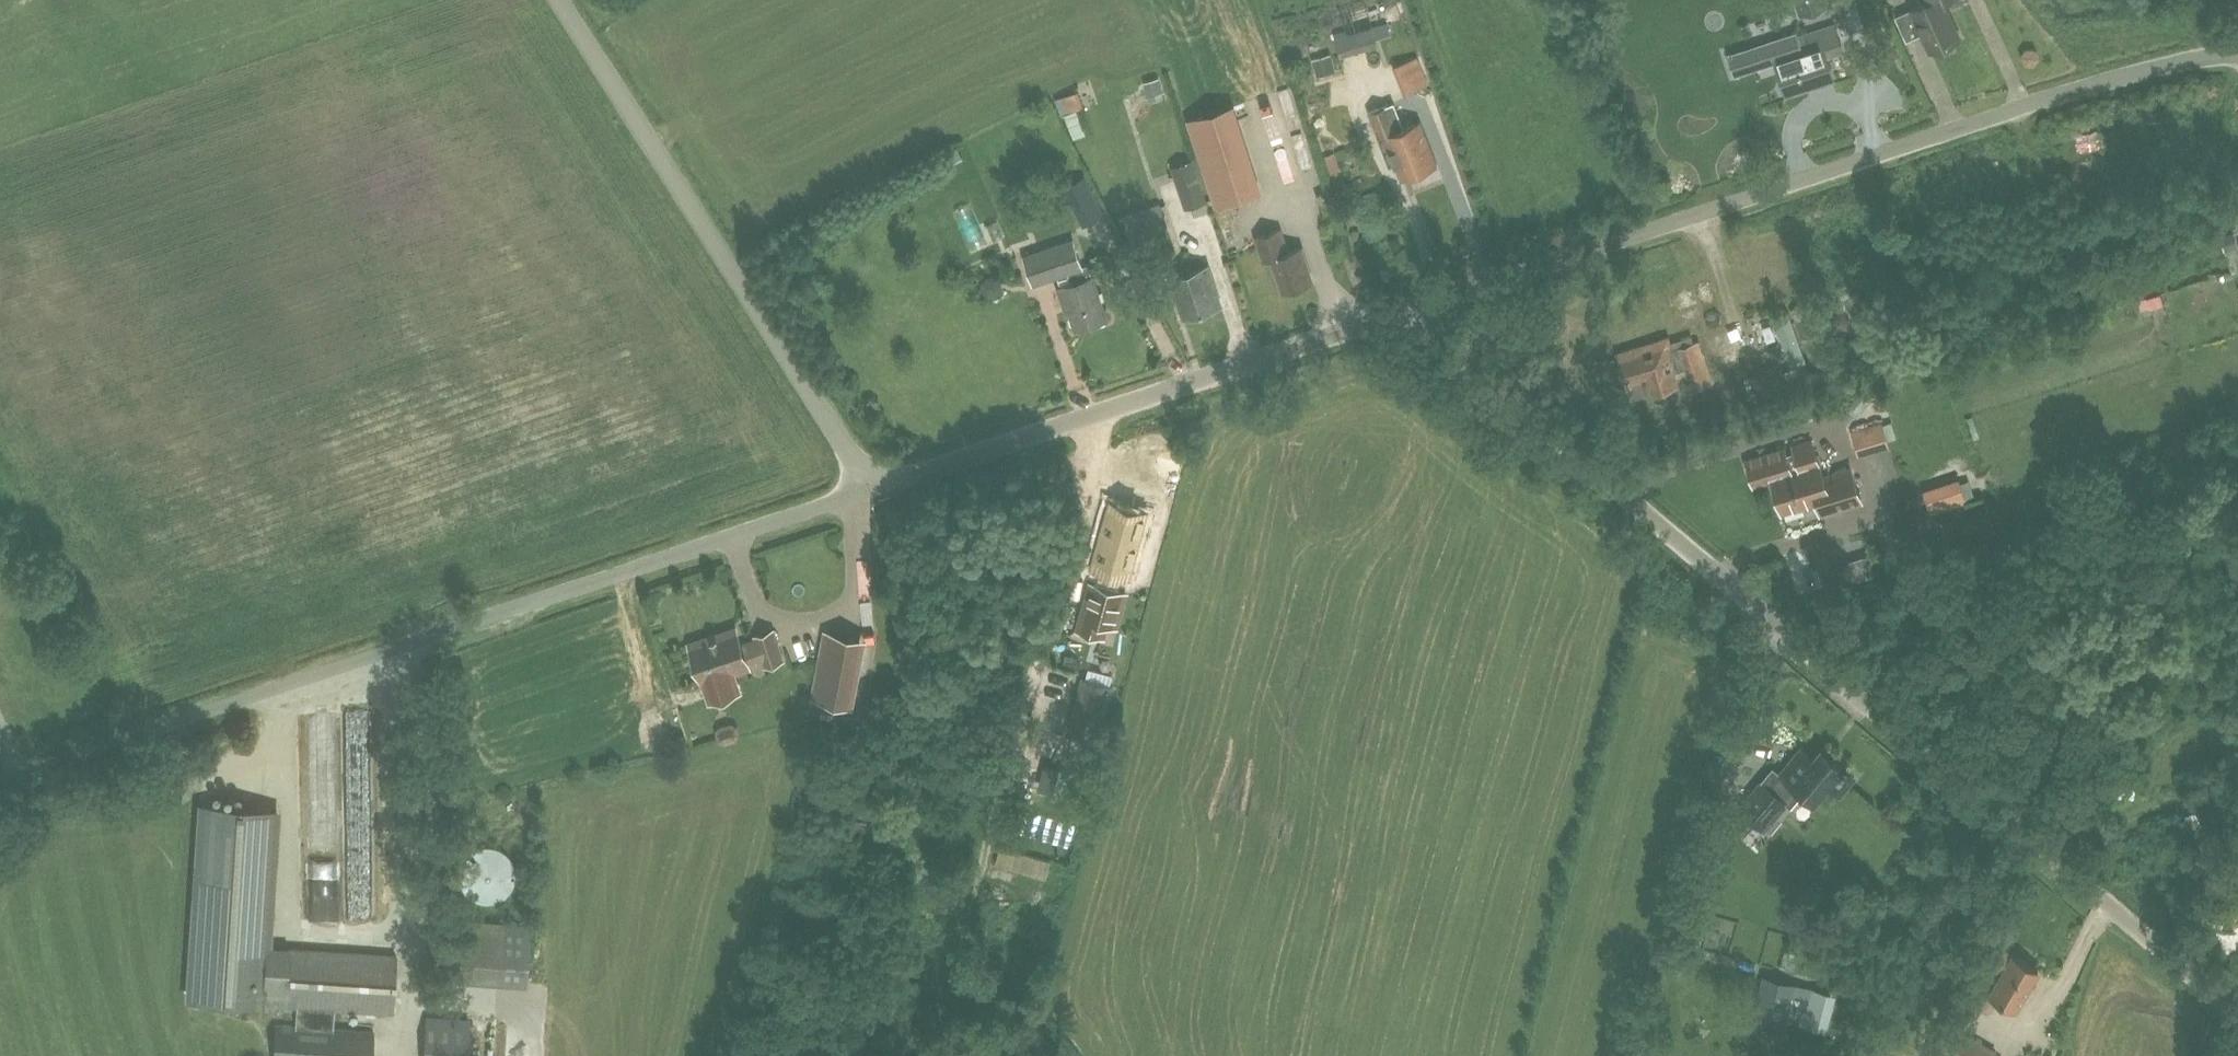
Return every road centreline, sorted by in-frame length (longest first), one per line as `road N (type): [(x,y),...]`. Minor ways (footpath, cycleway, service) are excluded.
road 1 (unclassified): [(2237,1013),(1436,335),(1422,305)]
road 2 (unclassified): [(0,783),(871,489)]
road 3 (unclassified): [(1422,305),(2134,75),(2237,58)]
road 4 (unclassified): [(871,489),(555,0)]
road 5 (unclassified): [(871,489),(1422,305)]

